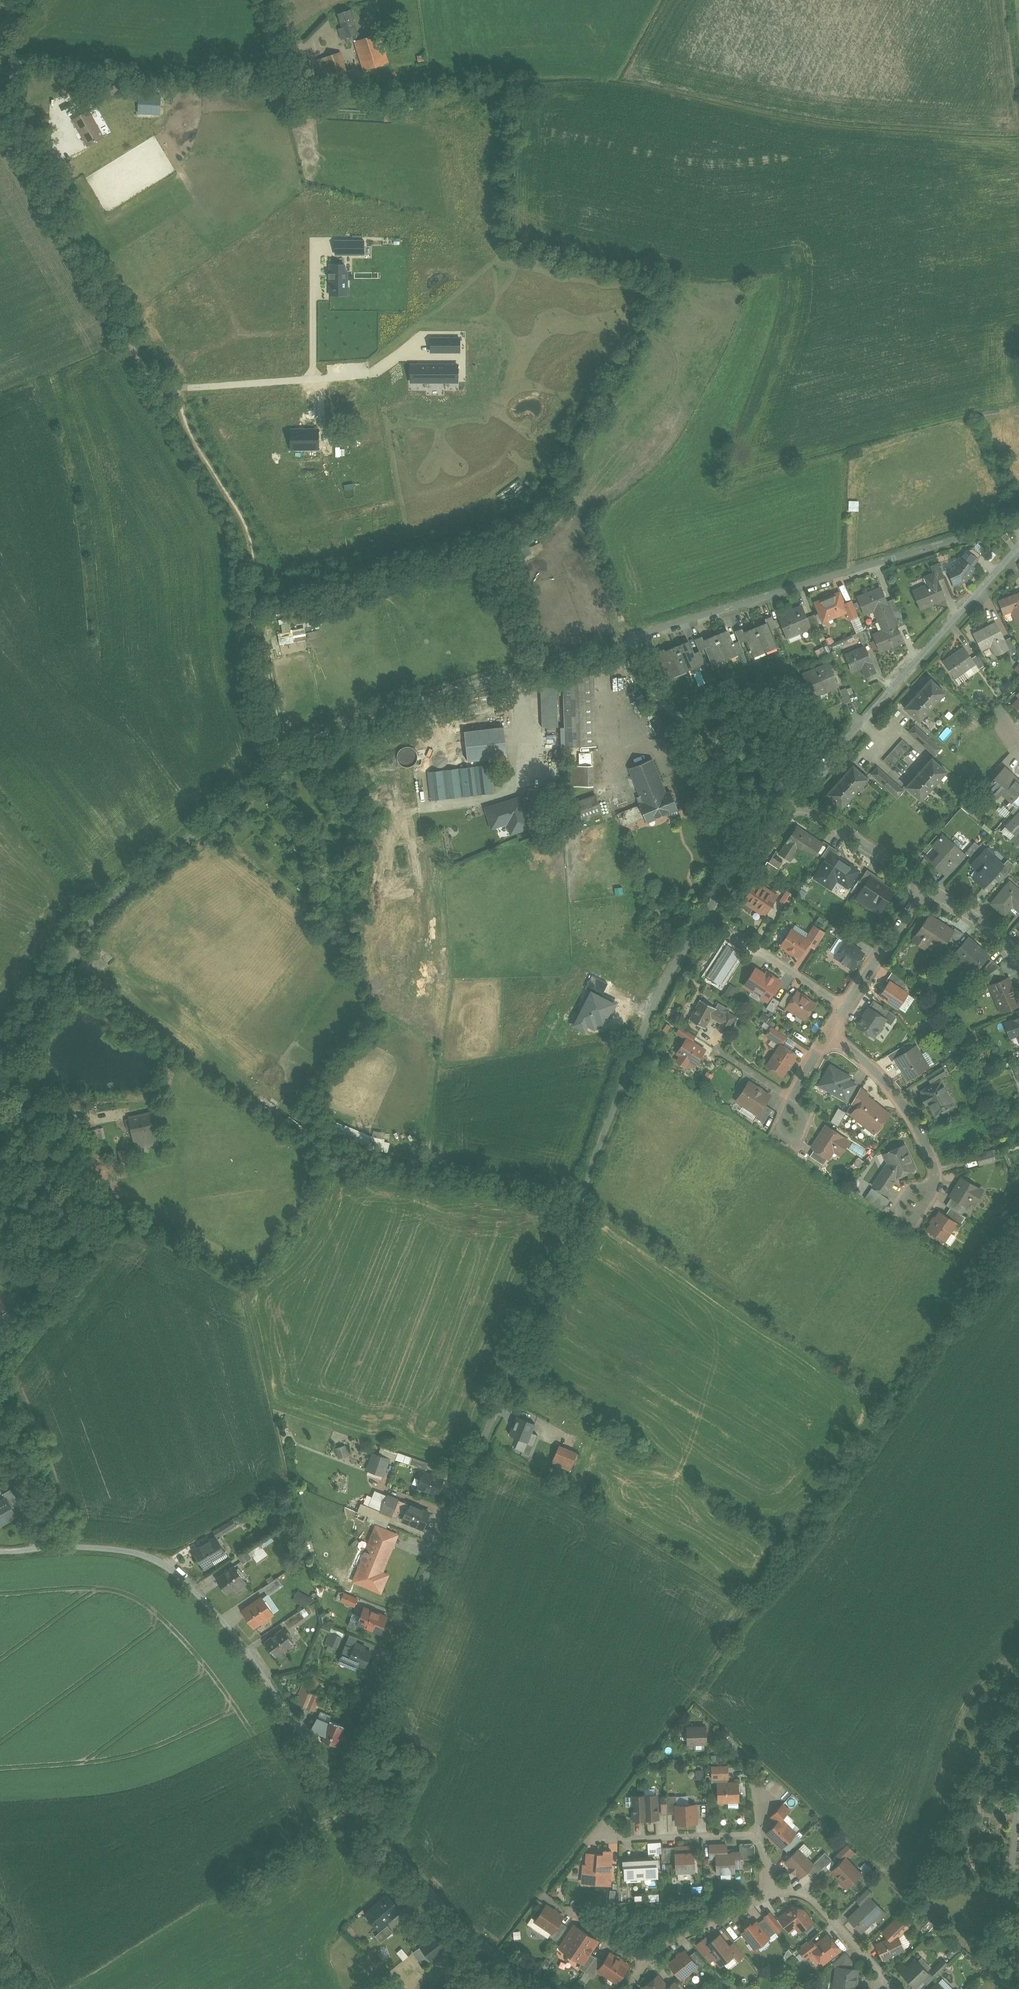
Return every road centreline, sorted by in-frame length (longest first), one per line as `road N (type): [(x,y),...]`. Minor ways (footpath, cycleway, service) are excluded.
road 1 (residential): [(1018,521),(340,729),(280,766),(97,913),(0,1063)]
road 2 (residential): [(337,1787),(672,966),(802,804)]
road 3 (residential): [(0,1550),(127,1551),(160,1561),(239,1642),(337,1787)]
road 4 (unclassified): [(0,109),(147,372),(176,388)]
road 5 (residential): [(1018,546),(813,782)]
road 6 (residential): [(337,1787),(465,1929),(547,1988)]
road 7 (track): [(803,794),(674,715),(643,677),(632,641)]
road 8 (residential): [(830,1033),(887,1082),(929,1151),(933,1186),(917,1216)]
road 9 (residential): [(756,1834),(587,1841)]
road 10 (residential): [(894,1988),(807,1895),(778,1882)]
road 11 (residential): [(646,1958),(755,1903),(778,1882)]
road 12 (residential): [(927,885),(802,804)]
road 13 (residential): [(927,885),(847,1008)]
road 14 (residential): [(646,1958),(544,1894)]

